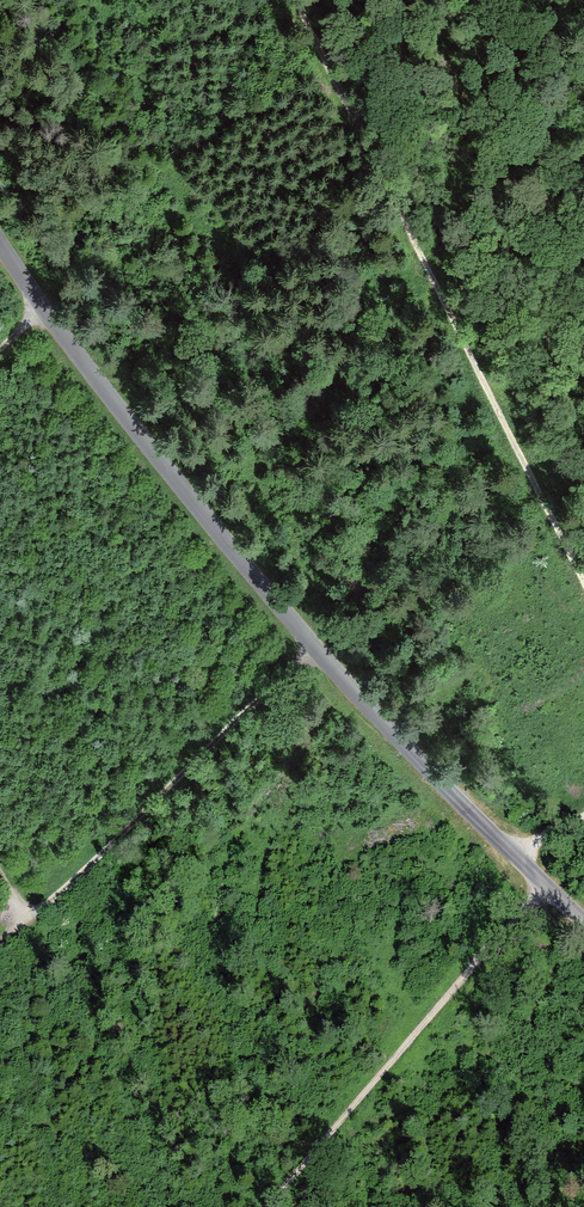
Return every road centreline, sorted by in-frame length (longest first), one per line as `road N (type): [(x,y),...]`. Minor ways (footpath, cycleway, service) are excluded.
road 1 (unclassified): [(583,923),(382,720),(243,565),(0,244)]
road 2 (track): [(295,0),(583,583)]
road 3 (track): [(0,941),(84,870),(315,648)]
road 4 (track): [(548,890),(268,1206)]

